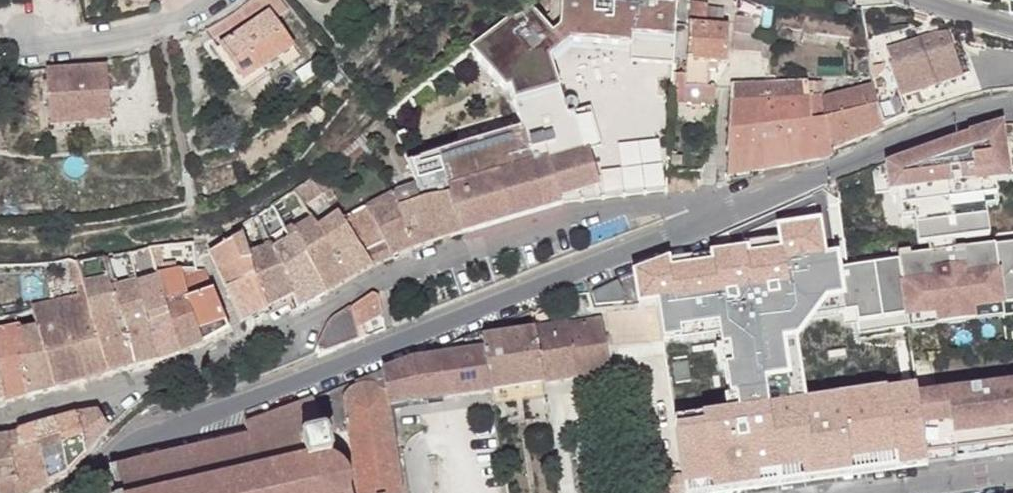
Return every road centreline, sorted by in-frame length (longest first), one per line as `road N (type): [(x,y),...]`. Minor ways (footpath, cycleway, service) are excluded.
road 1 (residential): [(751,209),(667,210),(496,266),(392,276),(204,360),(0,421)]
road 2 (tertiary): [(751,209),(296,389),(136,440),(68,492)]
road 3 (tertiary): [(1012,114),(751,209)]
road 4 (residential): [(212,0),(160,28),(104,43),(28,45)]
road 5 (unclassified): [(860,492),(1012,476)]

